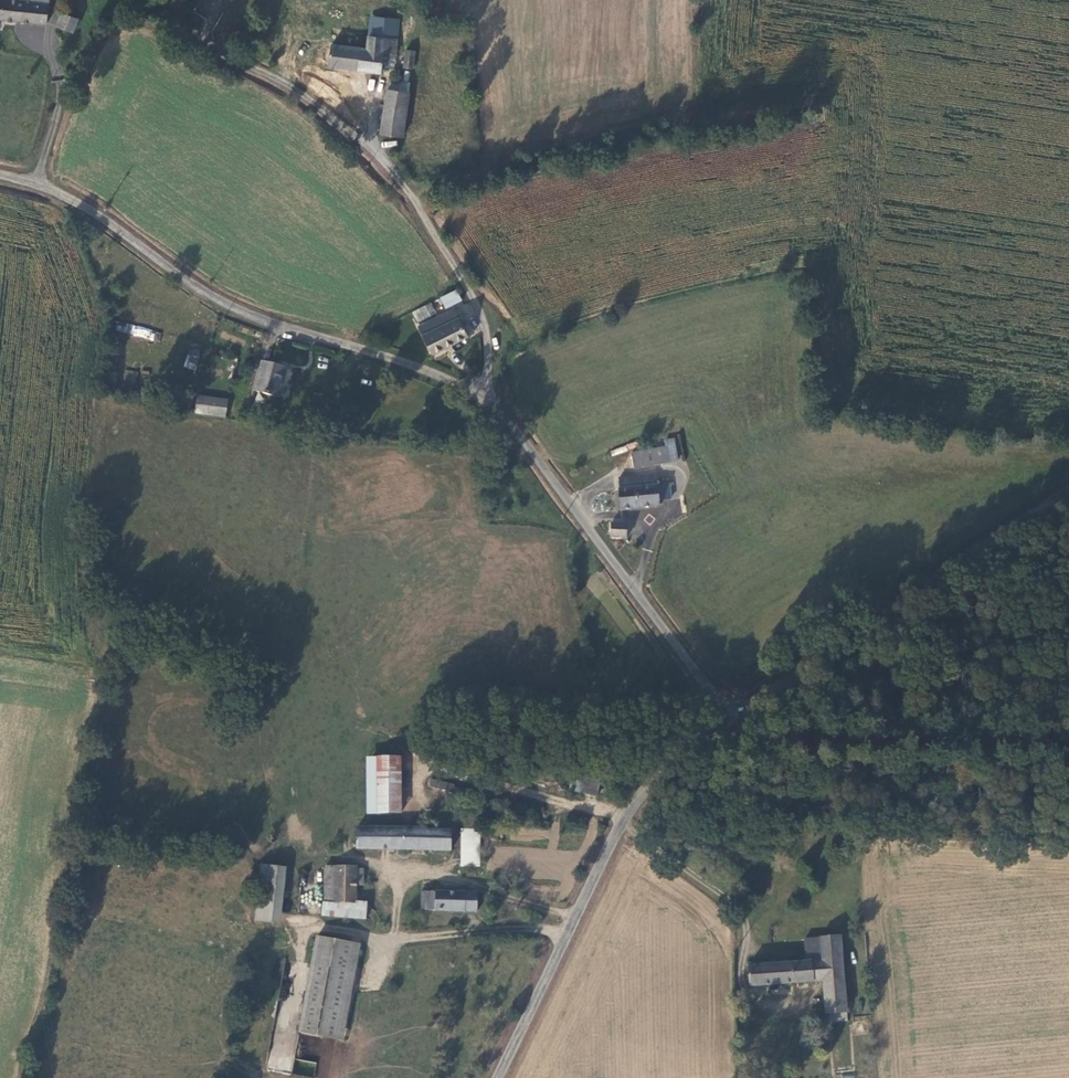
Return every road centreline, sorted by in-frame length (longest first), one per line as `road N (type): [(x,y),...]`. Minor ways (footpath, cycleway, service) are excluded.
road 1 (unclassified): [(485,396),(293,330),(198,288),(100,217),(40,184),(0,174)]
road 2 (unclassified): [(485,396),(485,318),(408,193),(329,114),(230,52)]
road 3 (tertiary): [(498,1077),(640,794),(728,716)]
road 4 (tertiary): [(728,716),(1068,490)]
road 5 (unclassified): [(728,716),(485,396)]

